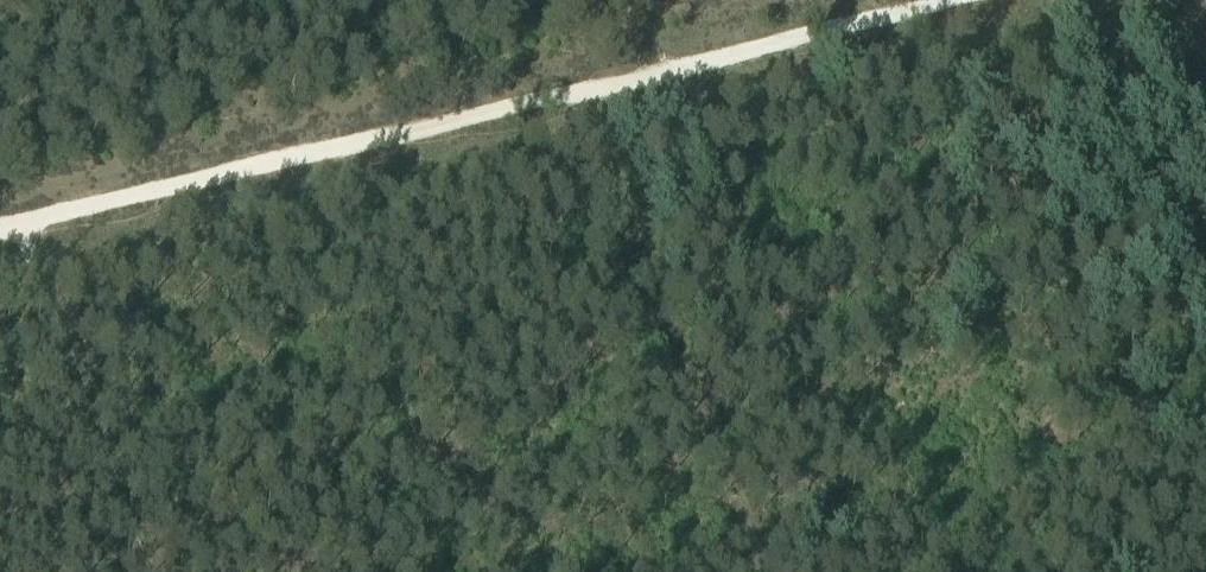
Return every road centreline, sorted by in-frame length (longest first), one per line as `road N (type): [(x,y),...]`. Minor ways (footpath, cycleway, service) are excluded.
road 1 (track): [(0,228),(946,0)]

